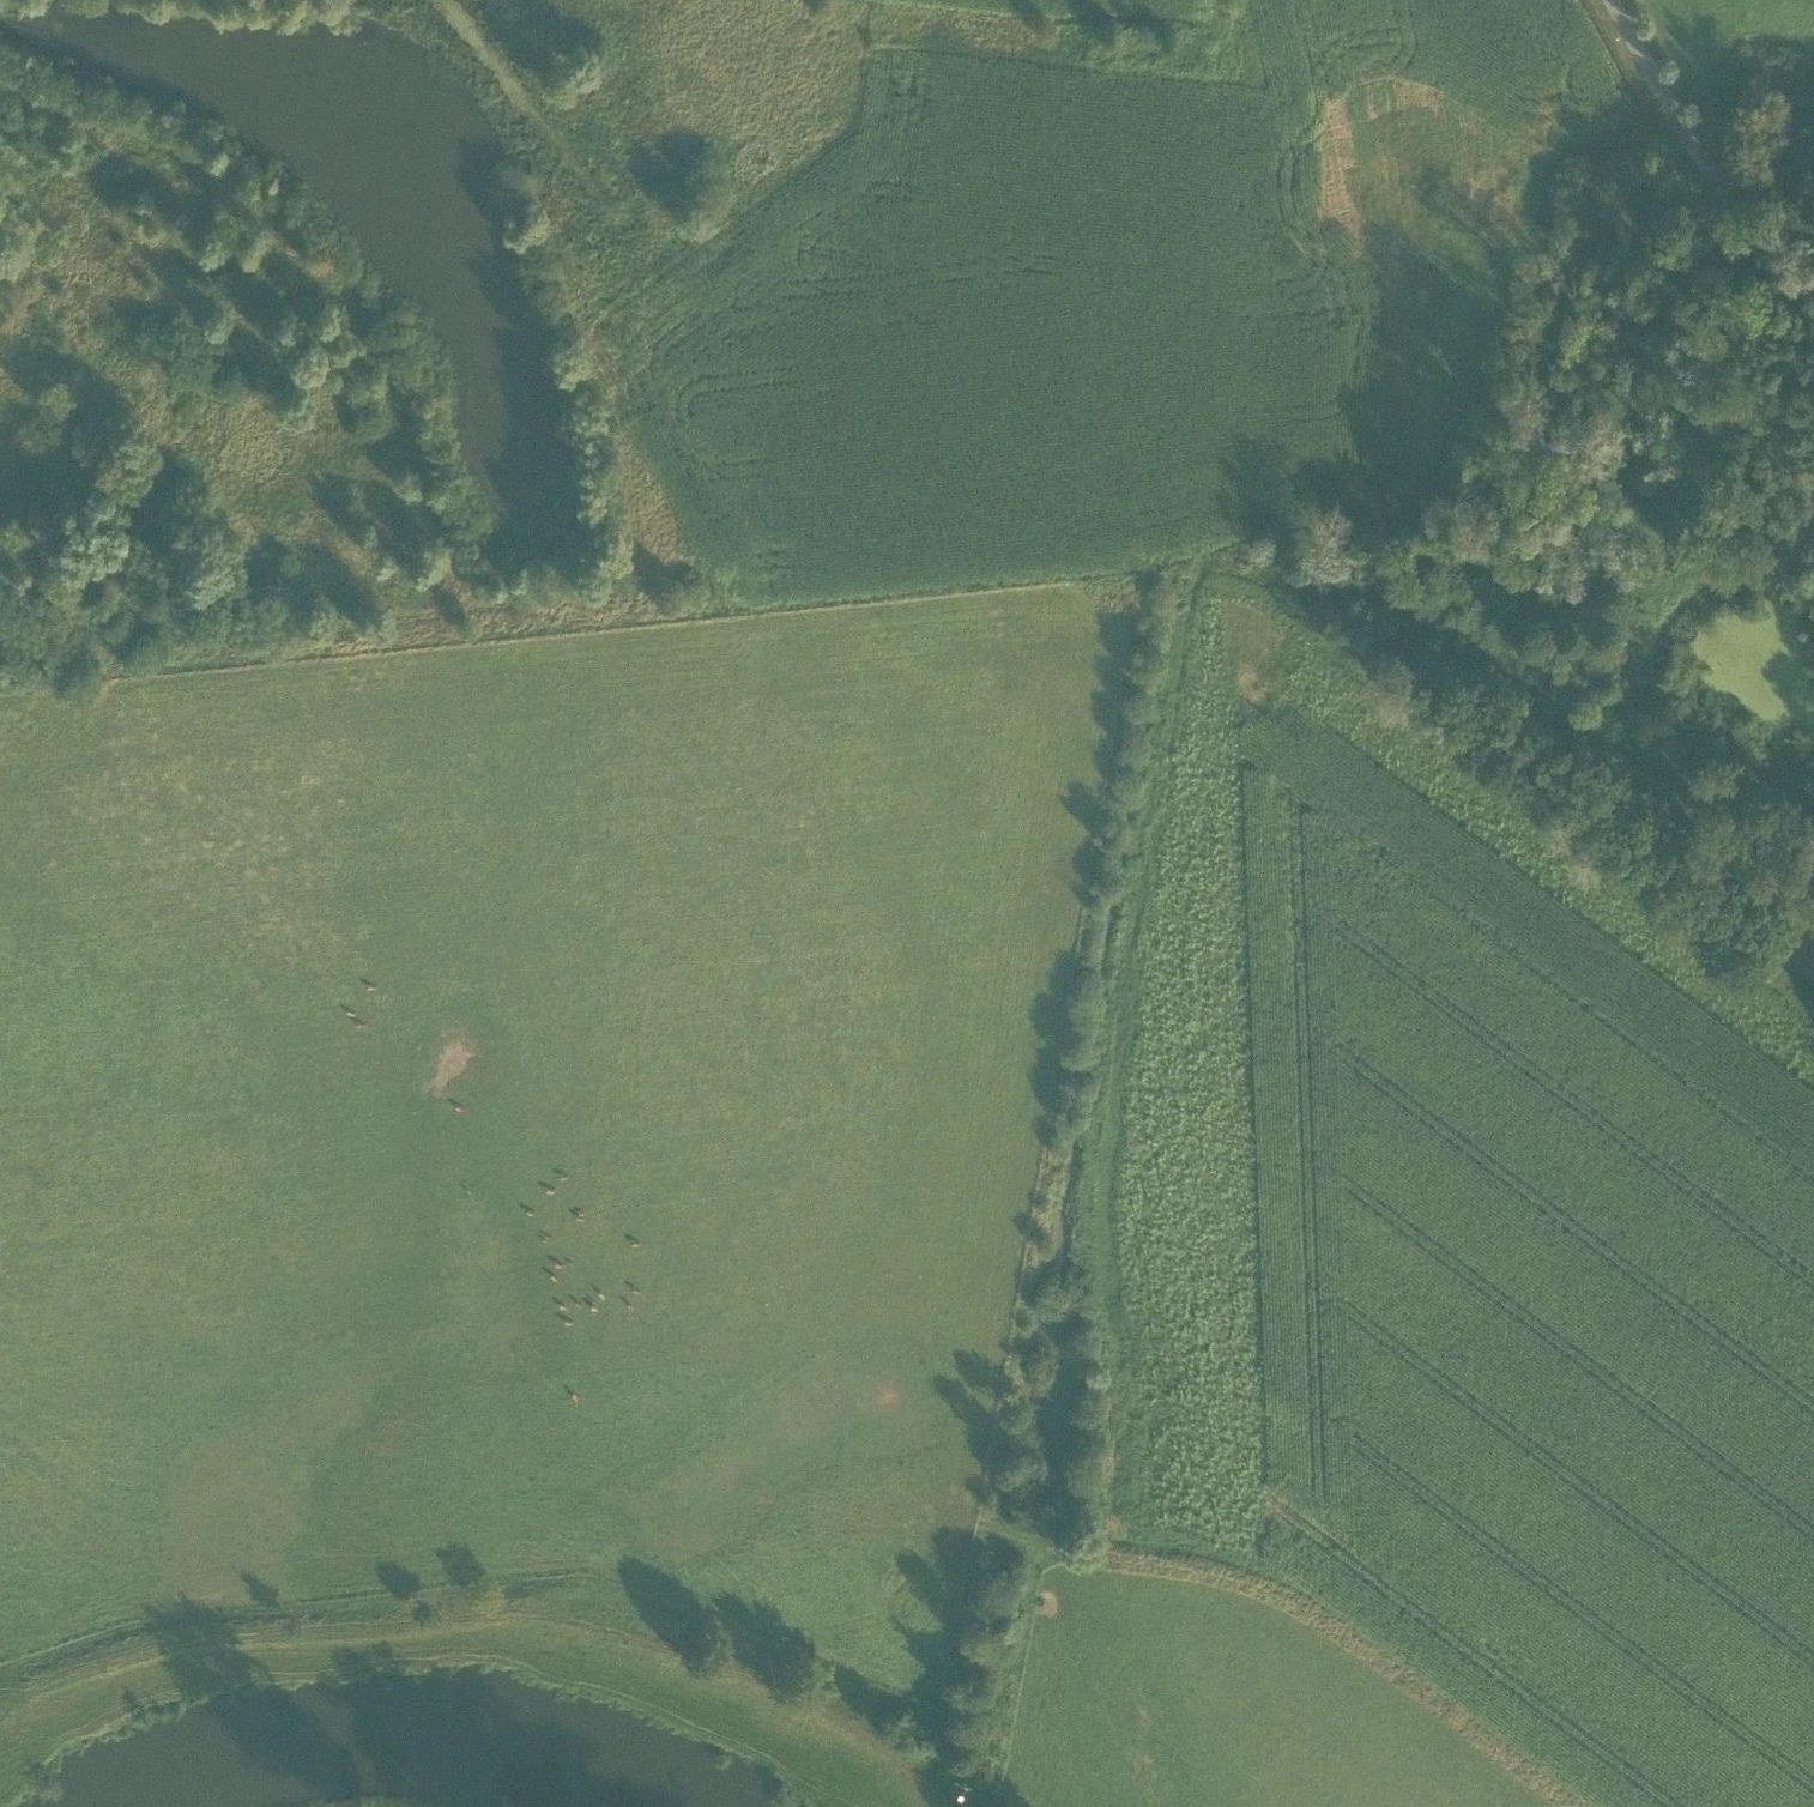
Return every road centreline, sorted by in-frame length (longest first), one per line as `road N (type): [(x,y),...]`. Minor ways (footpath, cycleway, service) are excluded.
road 1 (track): [(1561,1806),(1340,1647),(1216,1586),(1072,1559),(929,1520)]

